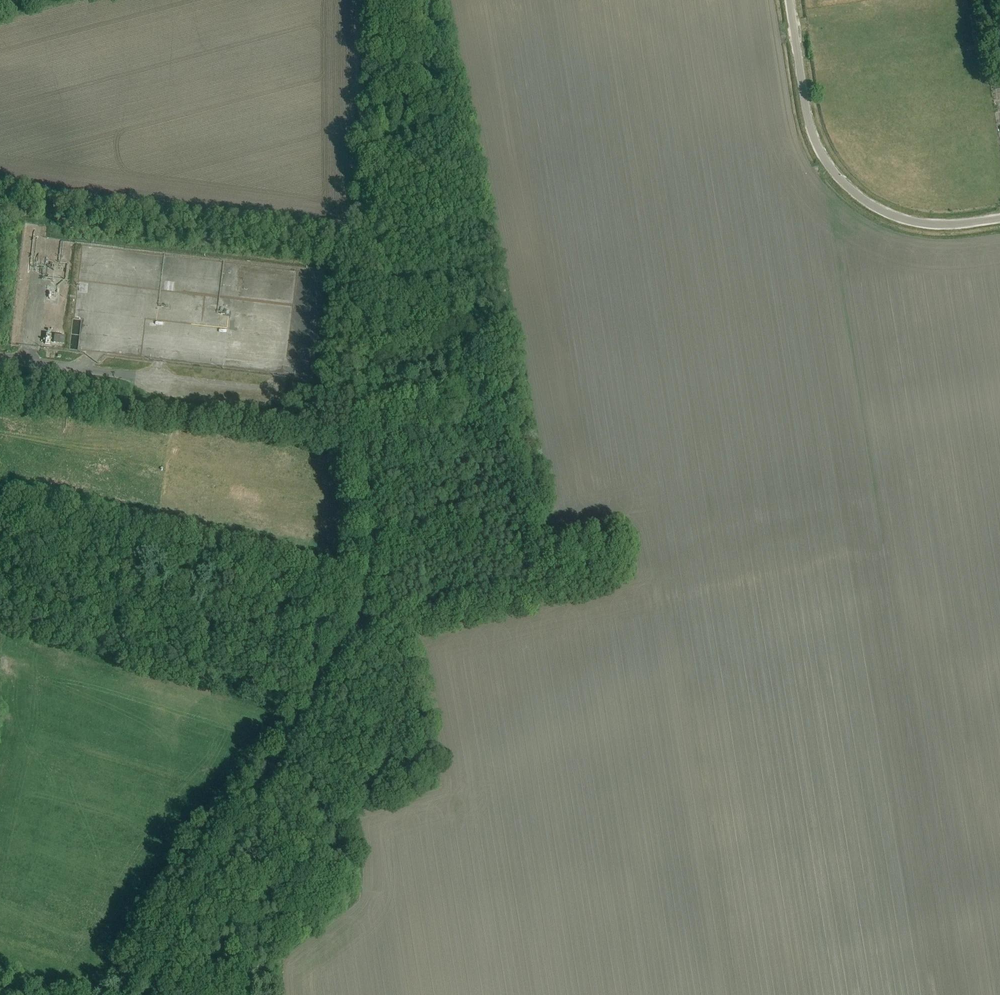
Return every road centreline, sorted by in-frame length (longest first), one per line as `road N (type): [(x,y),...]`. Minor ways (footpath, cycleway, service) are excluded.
road 1 (track): [(361,0),(368,591),(354,635),(152,994)]
road 2 (track): [(0,505),(368,591)]
road 3 (unclassified): [(999,219),(910,221),(875,208),(840,179),(814,139),(790,0)]

